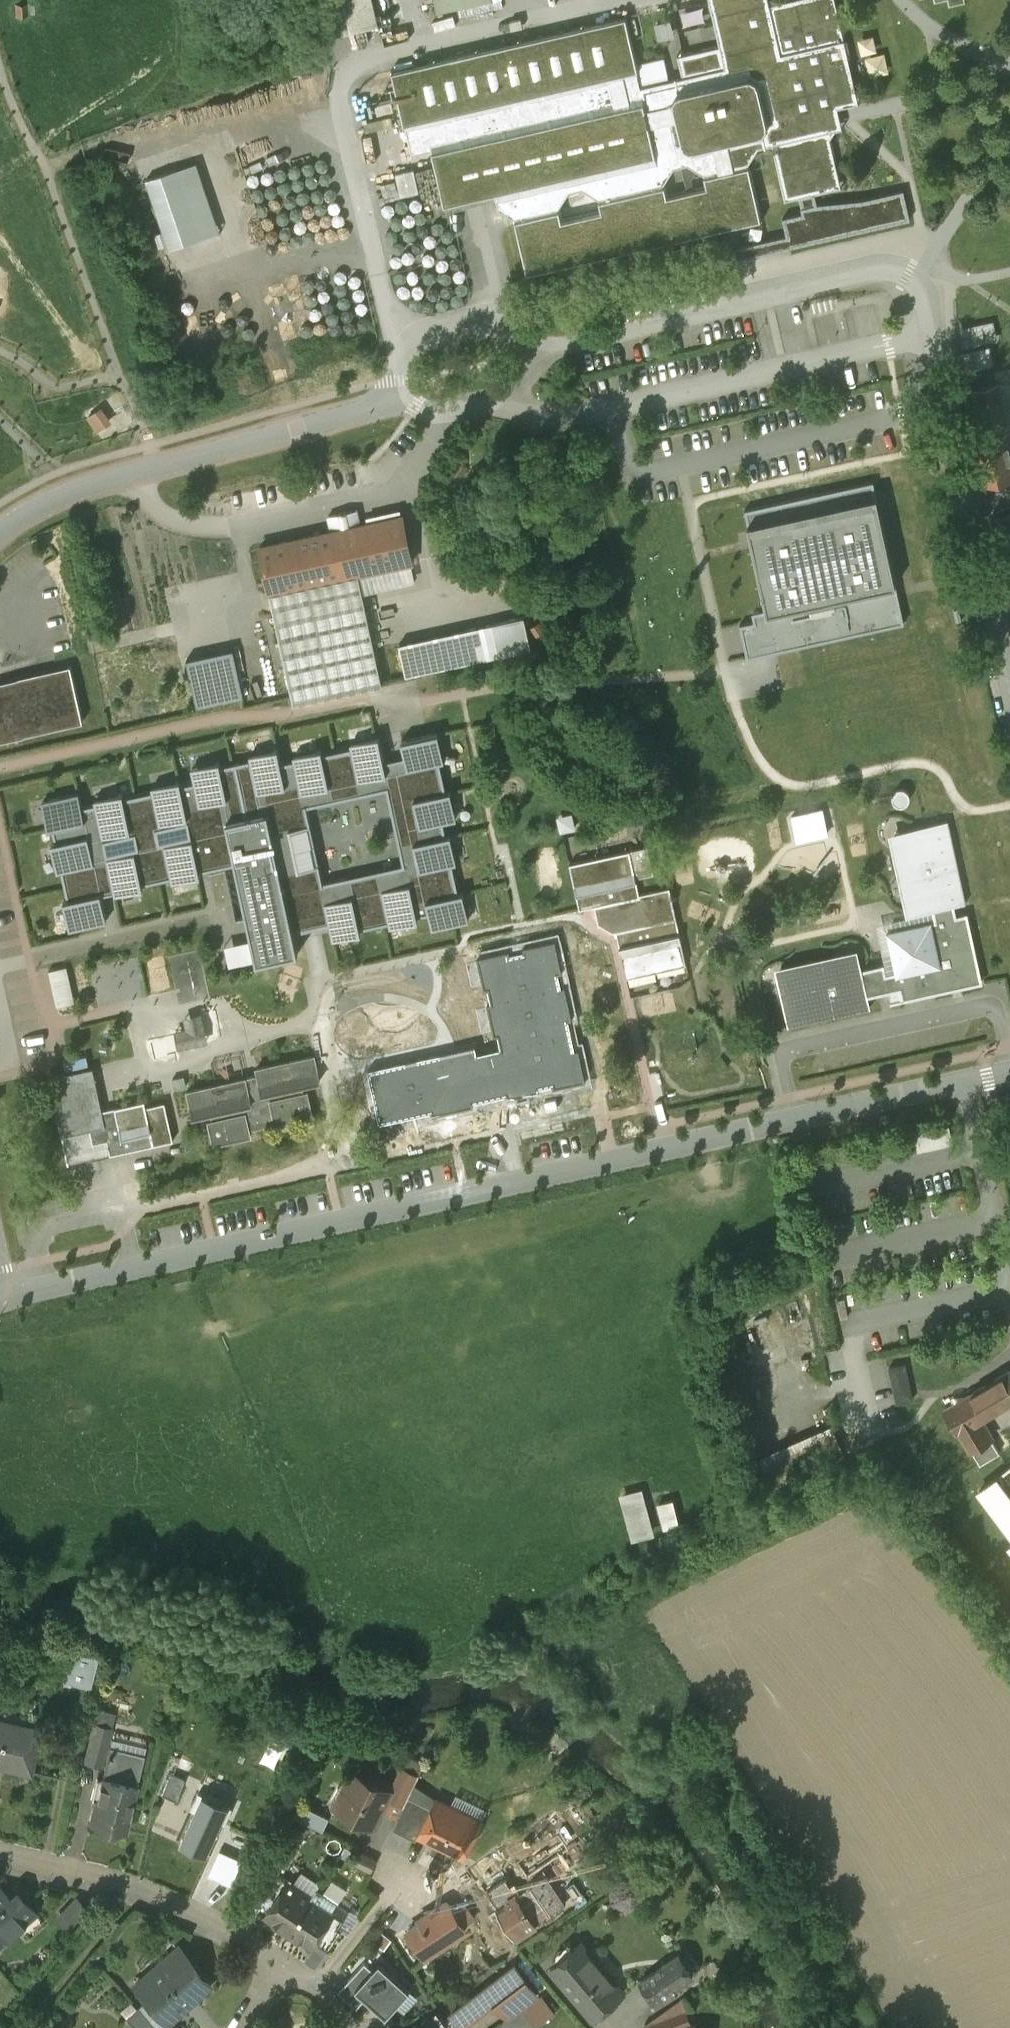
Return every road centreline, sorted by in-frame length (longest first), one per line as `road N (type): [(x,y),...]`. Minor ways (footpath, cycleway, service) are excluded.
road 1 (residential): [(1009,1071),(0,1296)]
road 2 (residential): [(407,341),(378,271),(338,90),(343,75),(368,58),(622,0)]
road 3 (residential): [(935,375),(937,312),(912,275),(887,269),(557,347),(536,345)]
road 4 (residential): [(516,402),(530,412),(587,413),(918,337),(935,375)]
road 5 (residential): [(0,529),(43,503),(402,392)]
road 6 (residential): [(0,1856),(144,1891),(217,1923),(283,1965)]
road 7 (residential): [(1009,653),(935,375)]
road 8 (residential): [(403,1877),(319,1989)]
road 9 (residential): [(536,345),(488,319),(407,341)]

